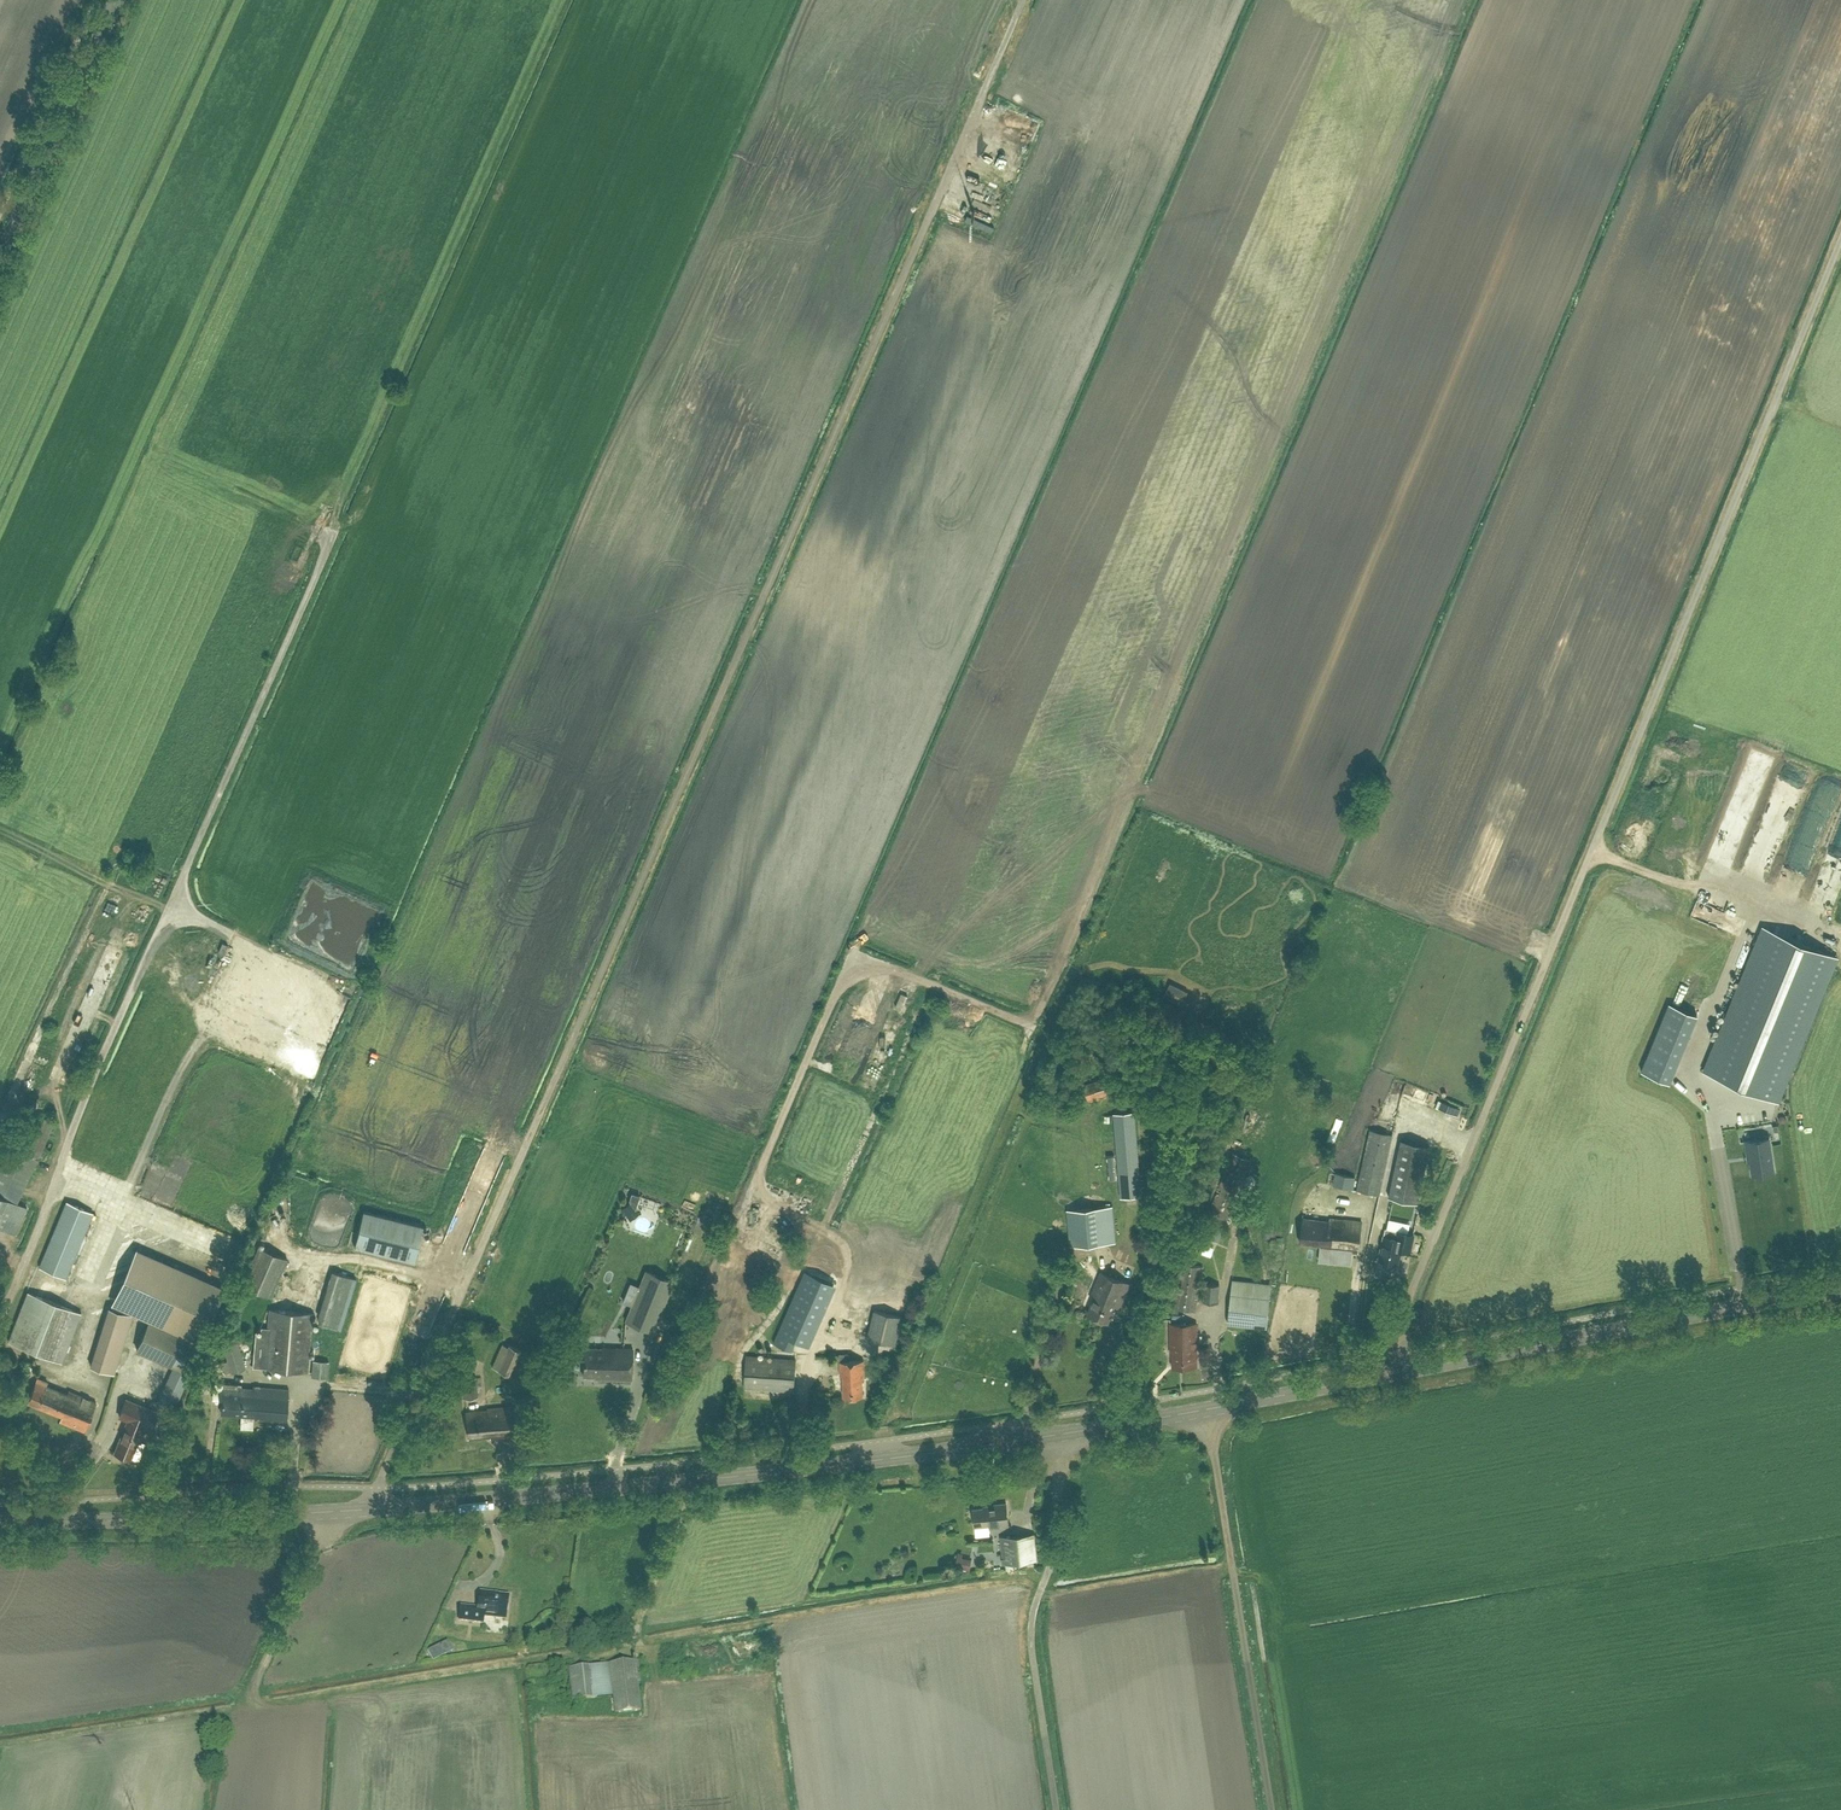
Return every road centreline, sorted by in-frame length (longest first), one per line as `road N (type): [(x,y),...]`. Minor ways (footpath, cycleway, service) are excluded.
road 1 (unclassified): [(354,1509),(377,1486),(1024,0)]
road 2 (unclassified): [(1404,1370),(1411,1293),(1840,238)]
road 3 (secondary): [(1052,1435),(354,1509)]
road 4 (secondary): [(1840,1290),(1404,1370)]
road 5 (unclassified): [(1271,1809),(1211,1429),(1215,1407)]
road 6 (unclassified): [(1052,1435),(1059,1450),(1053,1549),(1029,1630),(1055,1809)]
road 7 (secondary): [(354,1509),(0,1520)]
road 8 (secondary): [(0,258),(116,0)]
road 9 (track): [(694,1477),(635,1632),(653,1670),(653,1725)]
road 10 (unclassified): [(257,1681),(315,1547),(354,1509)]
road 11 (secondary): [(1404,1370),(1215,1407)]
road 12 (secondary): [(1215,1407),(1052,1435)]

